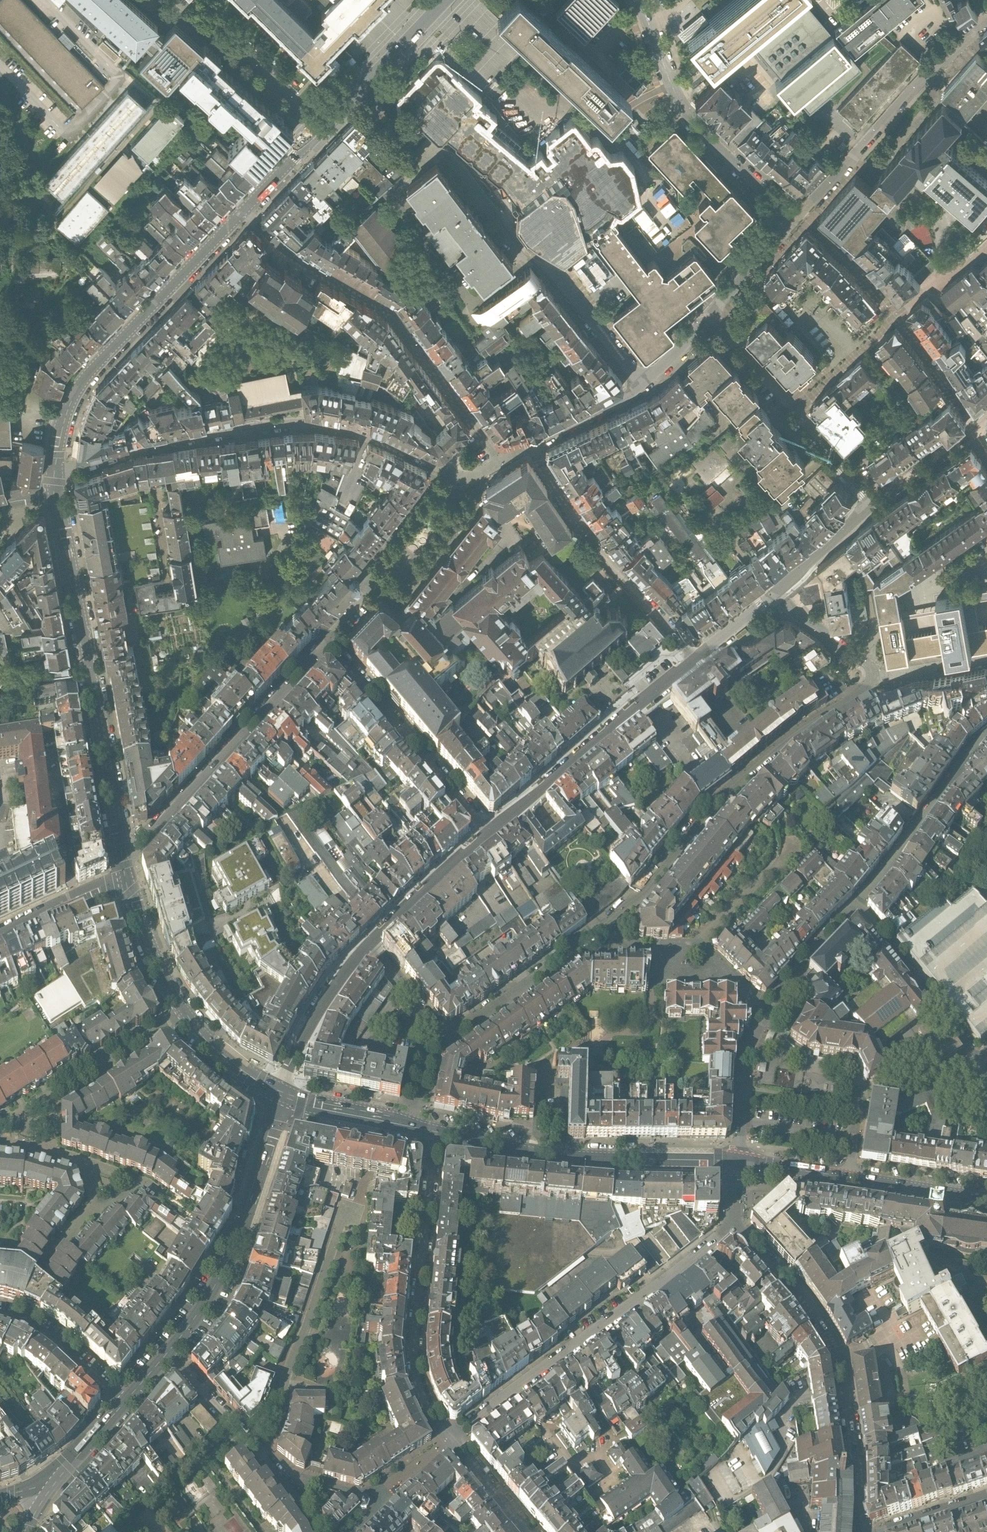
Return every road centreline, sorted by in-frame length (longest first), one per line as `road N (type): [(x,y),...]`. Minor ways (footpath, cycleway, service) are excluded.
road 1 (residential): [(776,592),(886,681),(786,741),(623,910),(448,1041)]
road 2 (residential): [(56,473),(204,437),(301,425),(354,430),(463,481),(504,462)]
road 3 (tertiary): [(56,490),(122,850)]
road 4 (residential): [(504,462),(392,314),(291,255),(244,214)]
road 5 (residential): [(735,1221),(451,1436)]
road 6 (residential): [(859,1531),(856,1451),(839,1356),(735,1221)]
road 7 (unclassified): [(56,473),(66,421),(88,378),(244,214)]
road 8 (residential): [(451,1436),(425,1395),(415,1357),(439,1132)]
road 9 (tertiary): [(439,1132),(595,1157),(738,1161)]
road 10 (residential): [(122,850),(145,838),(330,639)]
road 11 (tertiary): [(167,1353),(234,1247),(280,1094)]
road 12 (residential): [(792,224),(686,114),(639,0)]
road 13 (tertiary): [(126,877),(154,955),(186,1012),(224,1055),(280,1094)]
road 14 (residential): [(487,833),(695,658)]
road 15 (residential): [(531,447),(613,567),(695,658)]
road 16 (residential): [(792,224),(972,35)]
road 17 (tertiary): [(738,1161),(986,1198)]
road 18 (residential): [(330,639),(487,833)]
road 19 (residential): [(710,317),(875,499)]
road 20 (residential): [(321,1531),(290,1483),(167,1353)]
road 21 (residential): [(857,904),(979,1057)]
road 22 (unclassified): [(447,0),(324,131)]
road 23 (residential): [(280,1094),(316,1012),(368,946)]
road 24 (residential): [(643,389),(554,275),(530,260)]
road 25 (residential): [(368,946),(487,833)]
road 26 (tertiary): [(280,1094),(439,1132)]
road 27 (residential): [(738,1161),(744,1071),(770,1013)]
road 28 (residential): [(122,1405),(43,1334),(0,1316)]
road 29 (residential): [(770,1013),(857,904)]
road 30 (residential): [(776,592),(875,499)]
road 31 (residential): [(0,927),(126,877)]
road 32 (residential): [(643,389),(531,447)]
road 33 (residential): [(792,224),(710,317)]
road 34 (residential): [(530,1531),(451,1436)]

